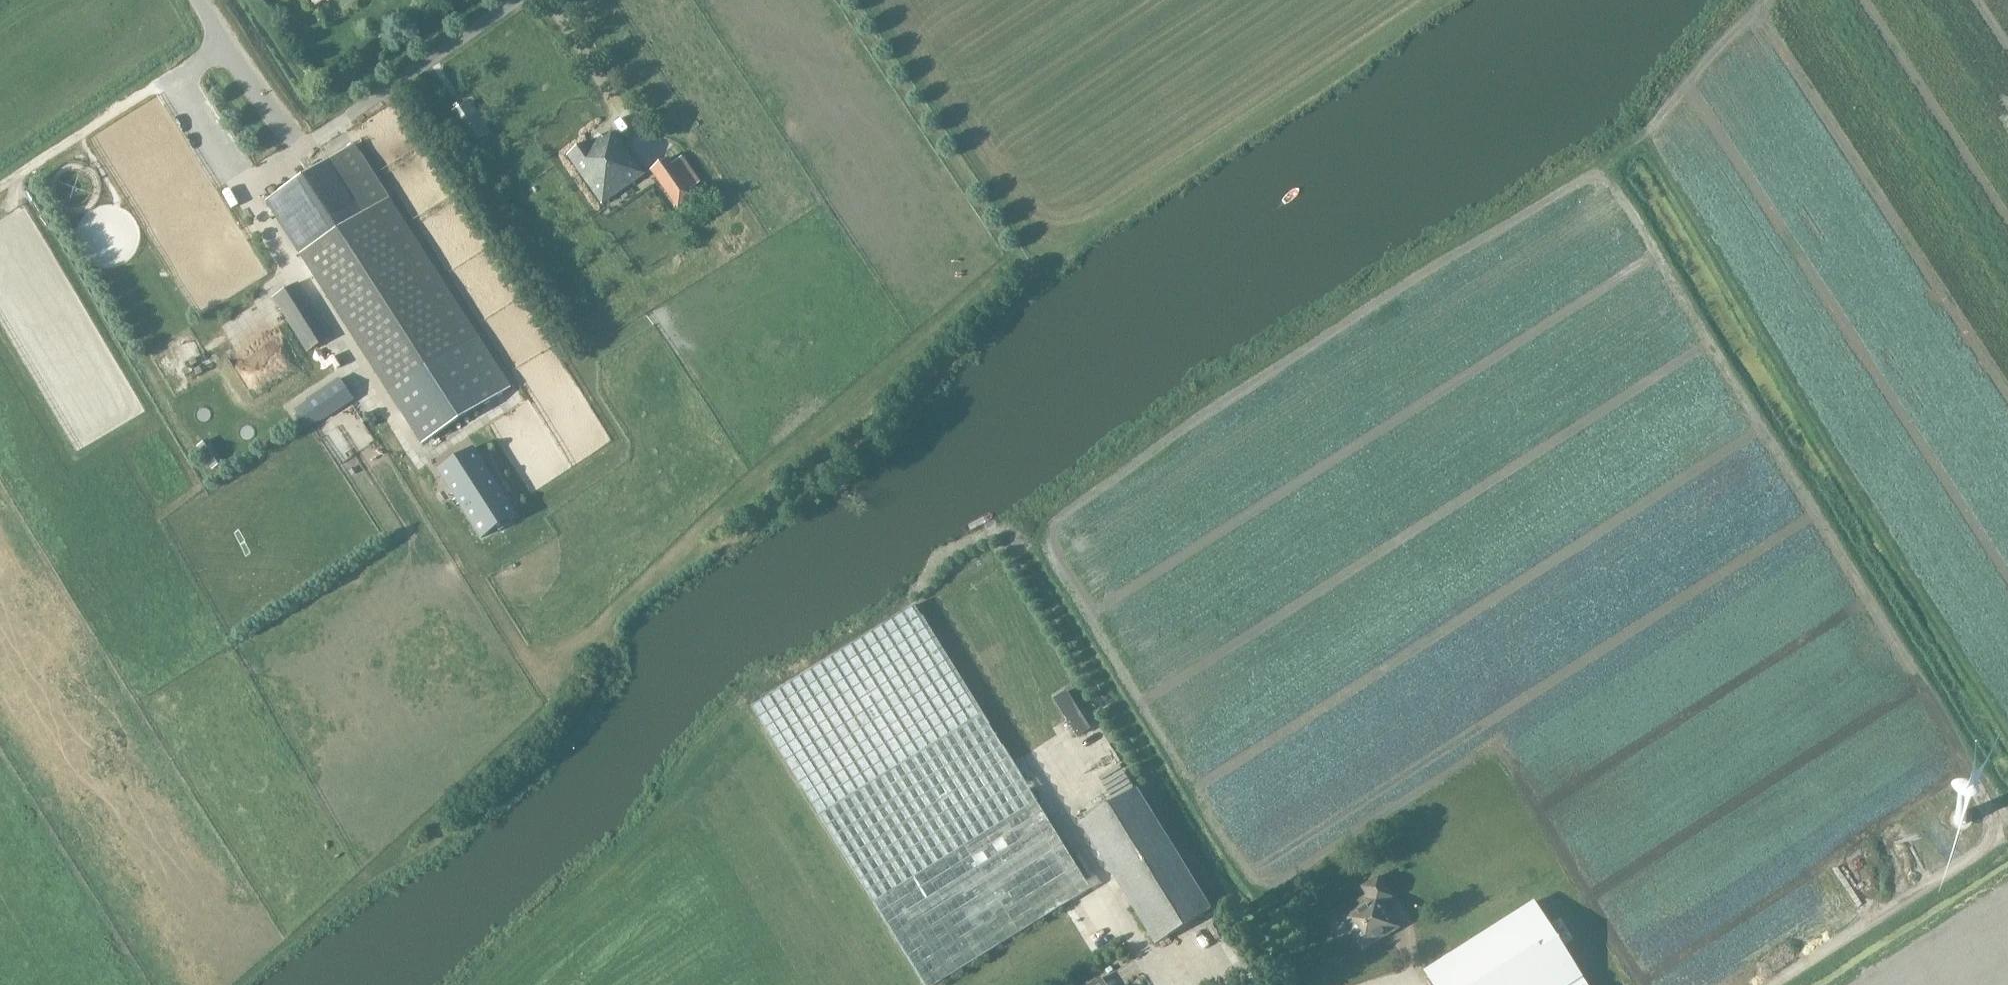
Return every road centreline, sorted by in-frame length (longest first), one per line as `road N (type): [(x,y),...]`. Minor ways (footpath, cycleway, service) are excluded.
road 1 (unclassified): [(284,131),(199,0)]

